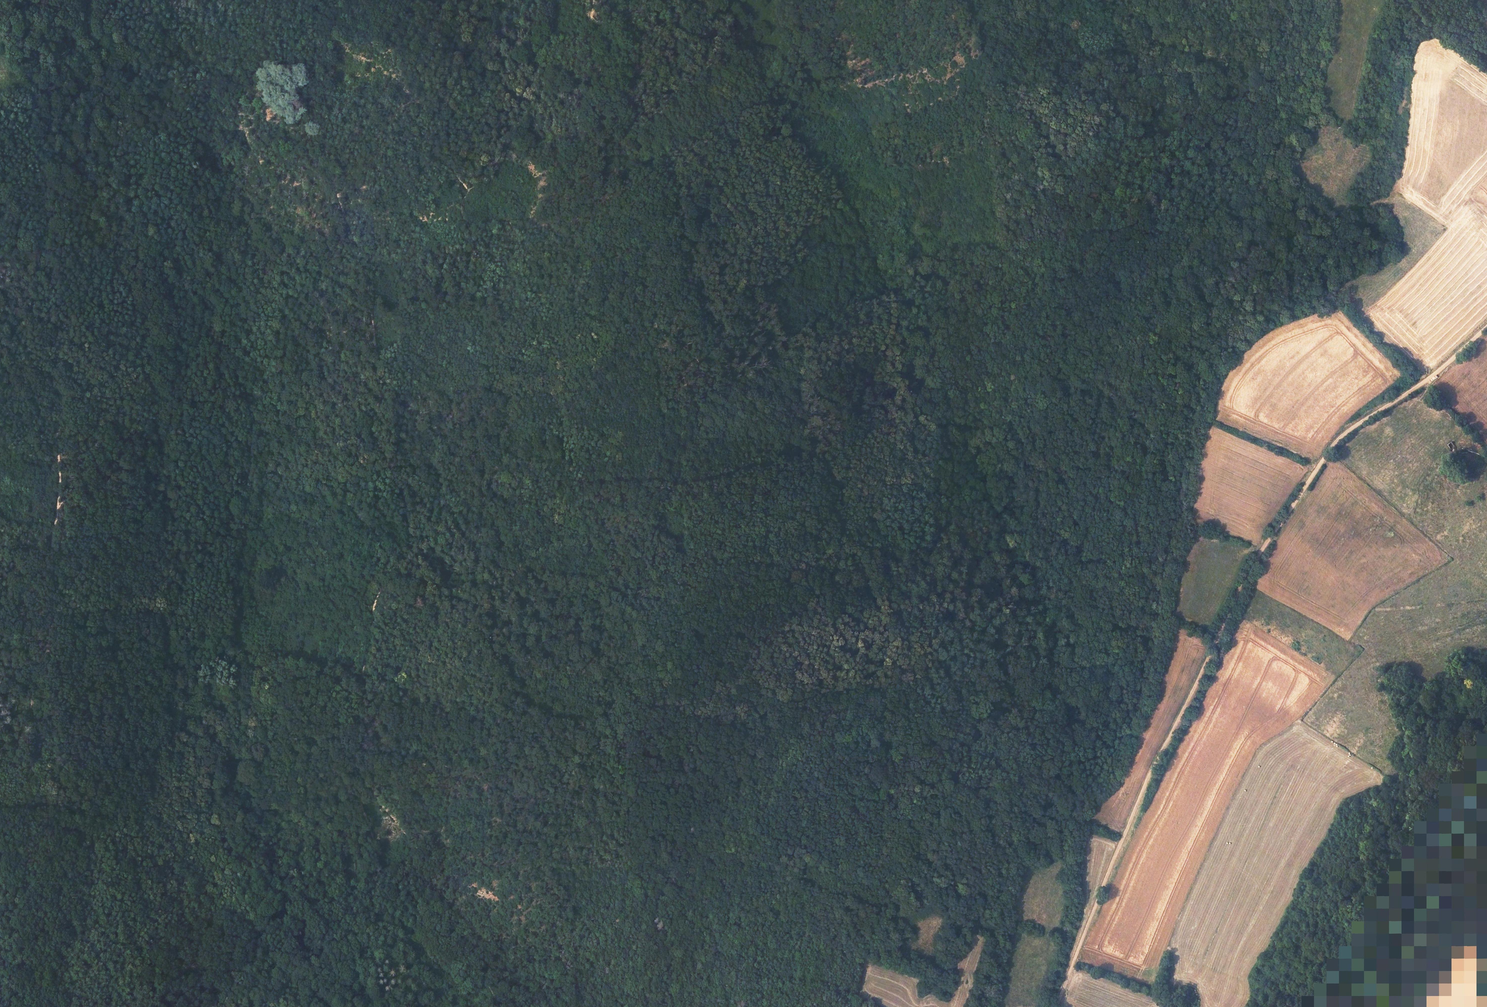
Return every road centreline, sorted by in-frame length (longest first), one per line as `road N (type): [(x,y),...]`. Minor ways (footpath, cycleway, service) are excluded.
road 1 (track): [(149,1006),(59,766),(48,673),(61,393),(43,354),(32,256),(0,177)]
road 2 (track): [(1450,362),(1347,433),(1252,567),(1111,866),(1056,1006)]
road 3 (track): [(707,0),(764,85),(801,120)]

